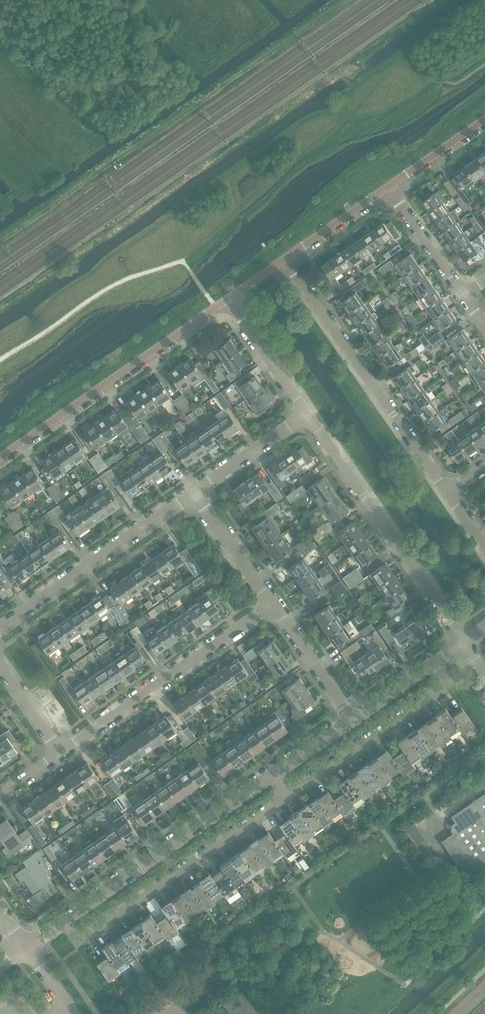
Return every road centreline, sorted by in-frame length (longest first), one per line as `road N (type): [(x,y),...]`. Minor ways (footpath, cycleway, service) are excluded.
road 1 (track): [(349,0),(0,243)]
road 2 (residential): [(447,494),(285,259)]
road 3 (residential): [(0,458),(228,299)]
road 4 (residential): [(60,924),(82,938),(288,795)]
road 5 (residential): [(465,642),(308,415)]
road 6 (residential): [(60,924),(275,775)]
road 7 (residential): [(62,753),(274,604)]
road 8 (residential): [(0,629),(195,492)]
road 9 (residential): [(288,795),(437,691),(449,653)]
road 10 (residential): [(308,415),(228,299)]
road 11 (residential): [(355,719),(274,604)]
road 12 (residential): [(274,604),(195,492)]
road 13 (residential): [(195,492),(308,415)]
road 14 (residential): [(465,298),(388,188)]
road 15 (residential): [(285,259),(388,188)]

